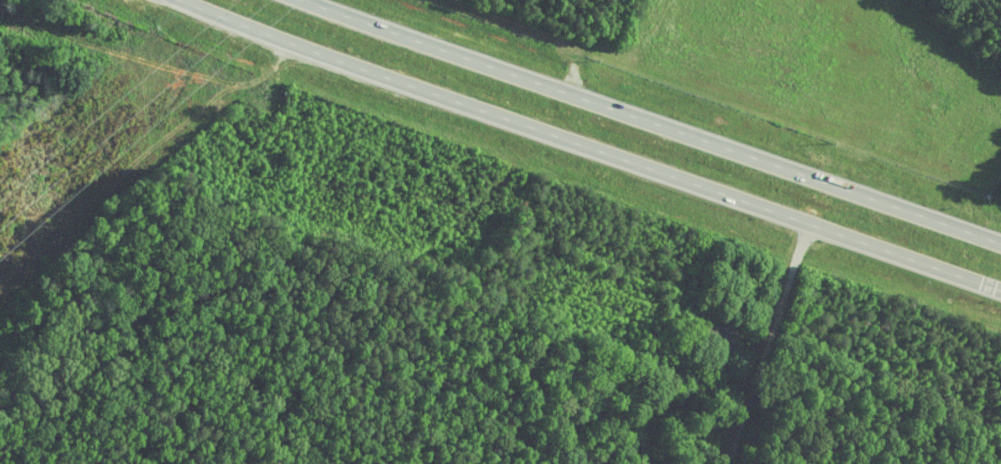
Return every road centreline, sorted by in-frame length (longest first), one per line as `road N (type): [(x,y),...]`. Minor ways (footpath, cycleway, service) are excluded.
road 1 (trunk): [(186,0),(337,61),(1000,293)]
road 2 (trunk): [(1000,242),(304,0)]

